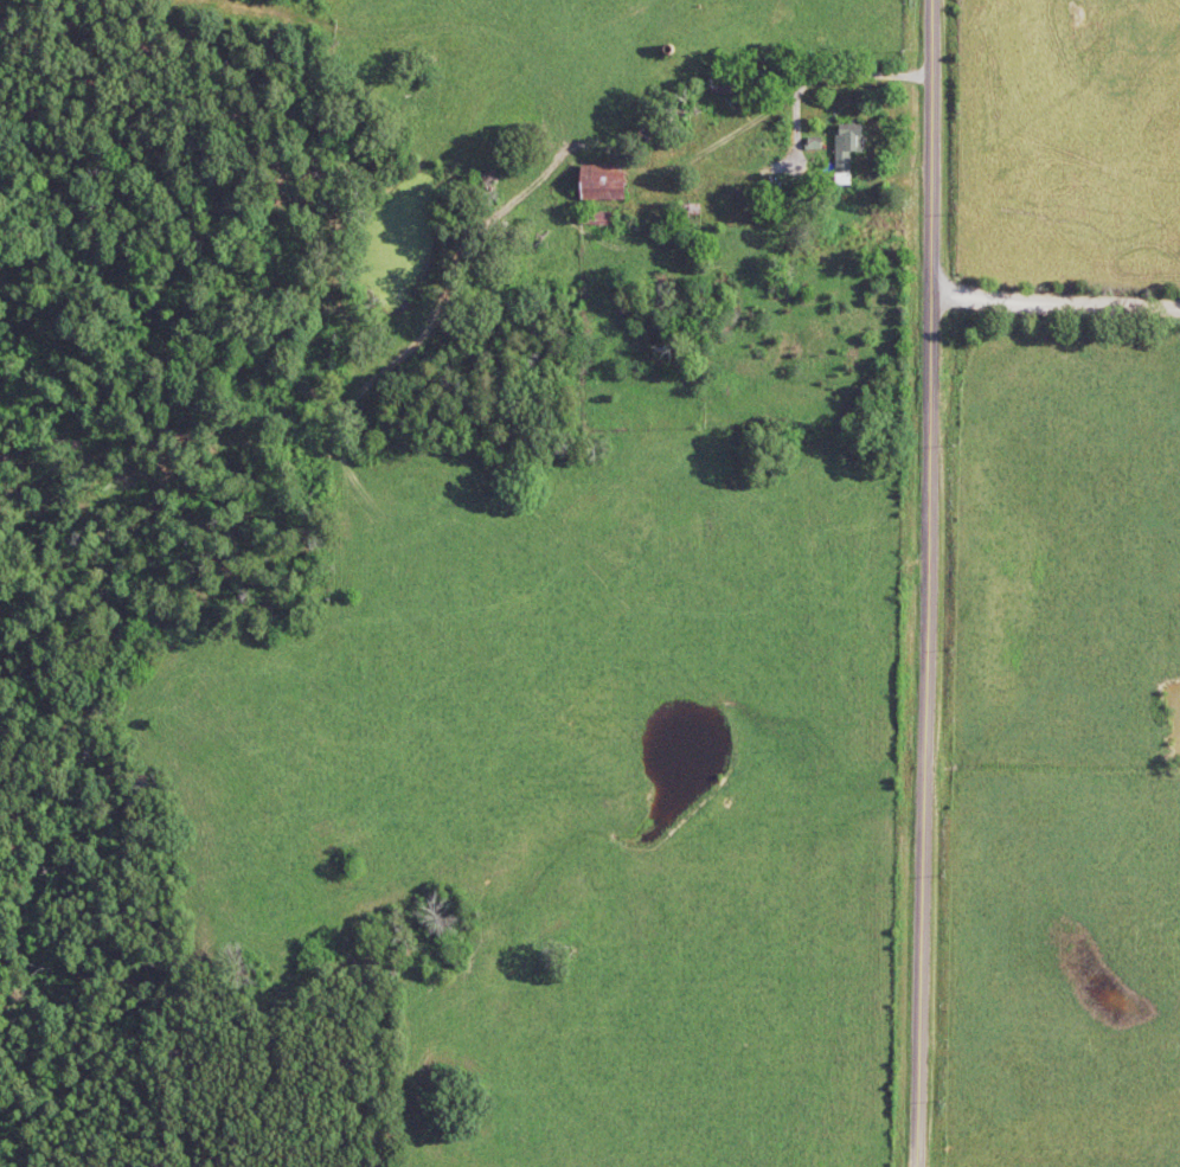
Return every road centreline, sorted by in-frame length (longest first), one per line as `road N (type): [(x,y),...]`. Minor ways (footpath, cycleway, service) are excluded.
road 1 (secondary): [(915,1166),(931,0)]
road 2 (residential): [(1179,303),(930,289)]

